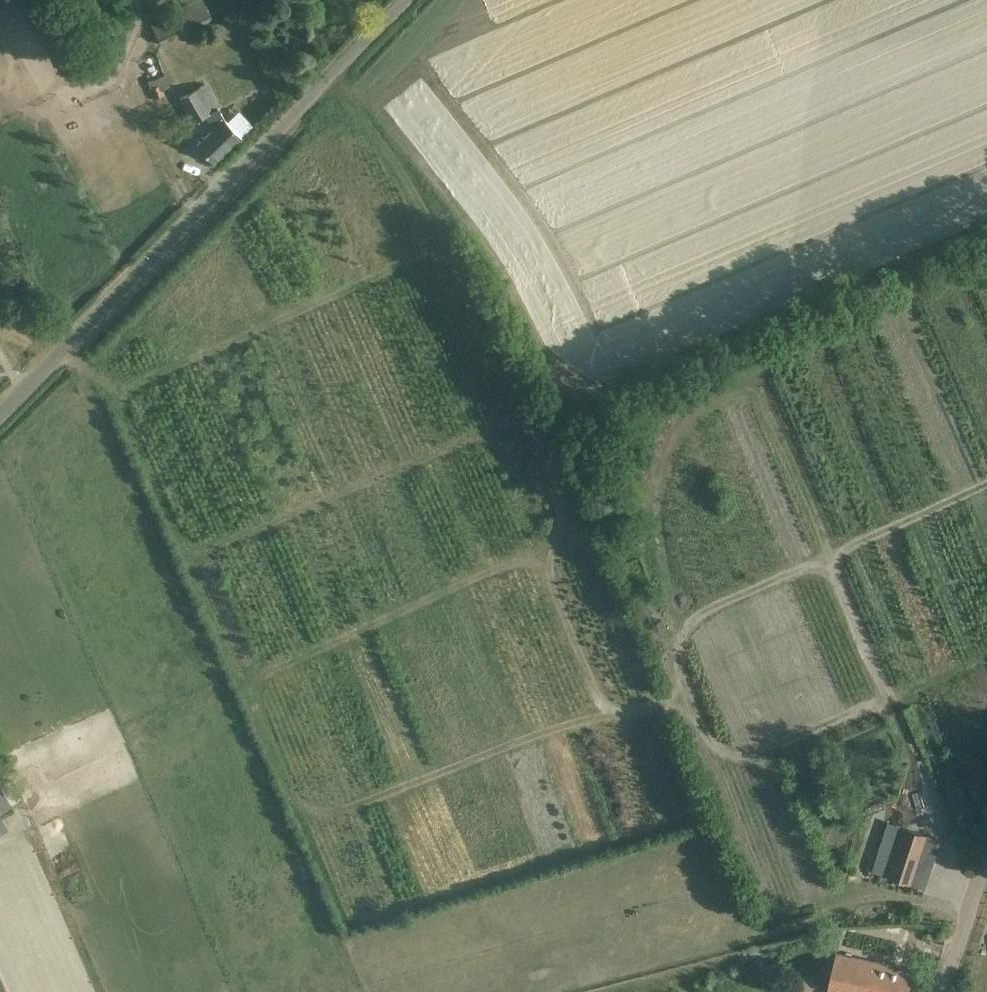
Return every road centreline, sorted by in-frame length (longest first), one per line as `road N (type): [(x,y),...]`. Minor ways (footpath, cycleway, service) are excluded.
road 1 (unclassified): [(392,0),(0,397)]
road 2 (track): [(946,991),(986,862)]

